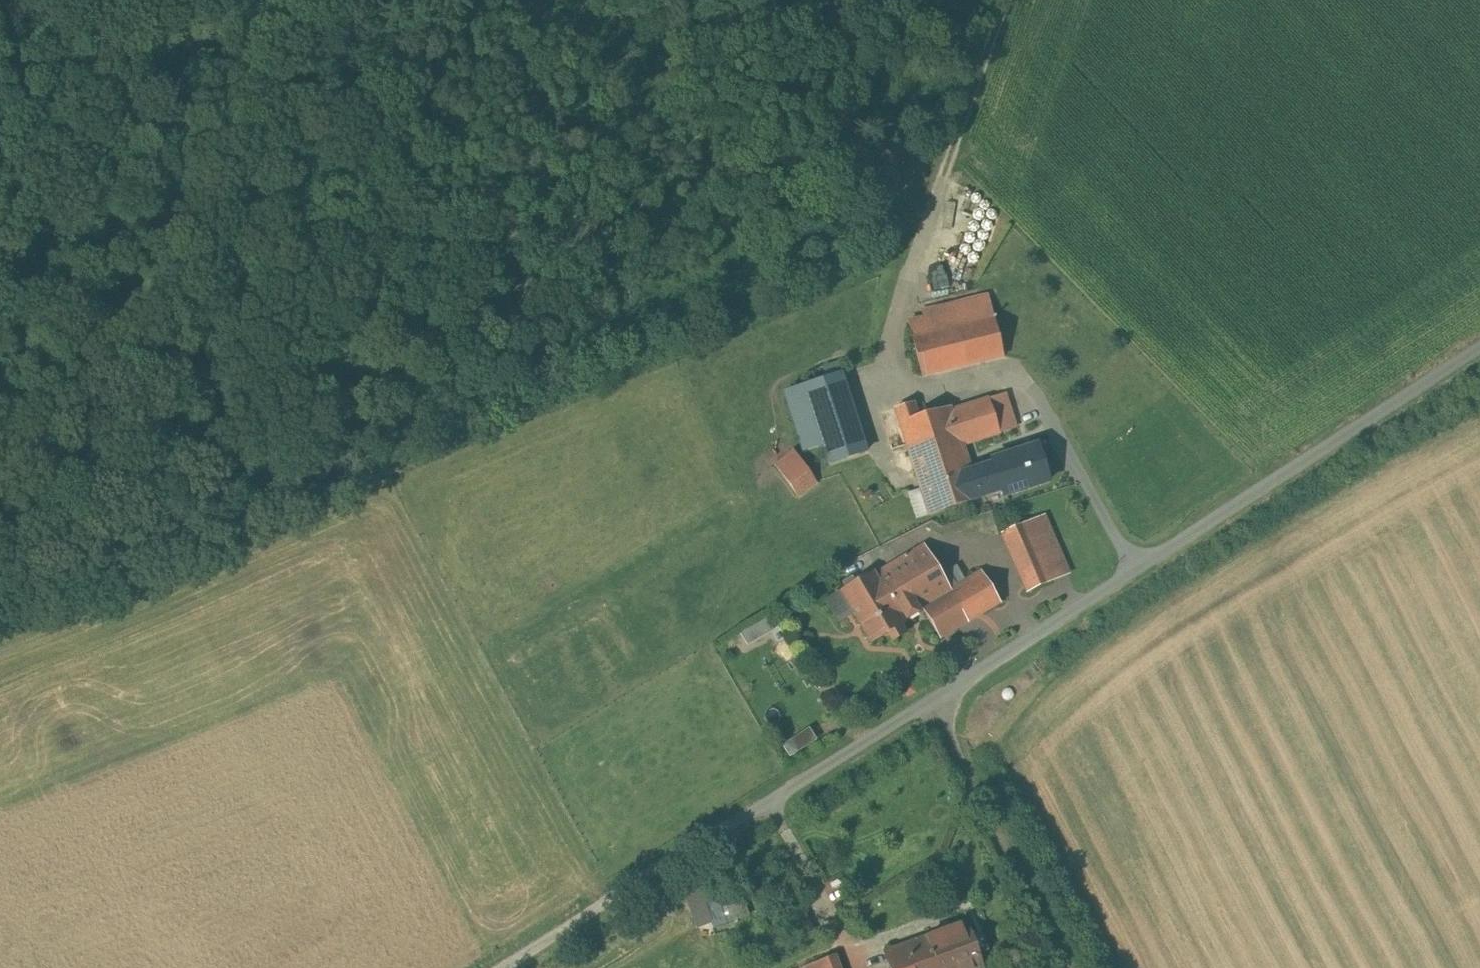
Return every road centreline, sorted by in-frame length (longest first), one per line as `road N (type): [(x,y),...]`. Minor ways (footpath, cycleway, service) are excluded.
road 1 (unclassified): [(929,700),(1479,344)]
road 2 (unclassified): [(929,700),(644,877)]
road 3 (unclassified): [(1060,967),(929,700)]
road 4 (track): [(1004,0),(943,176)]
road 5 (track): [(499,967),(644,877)]

